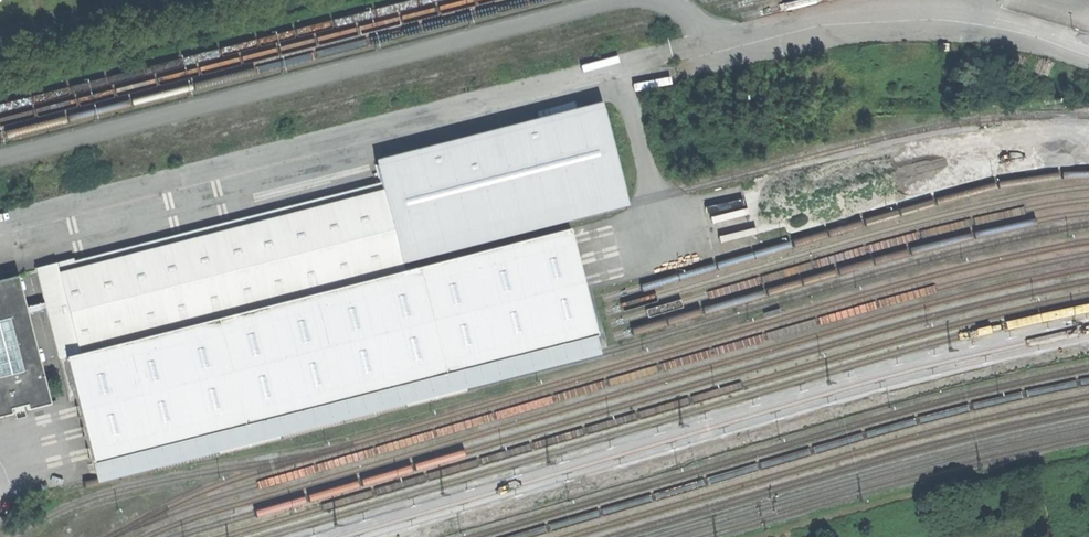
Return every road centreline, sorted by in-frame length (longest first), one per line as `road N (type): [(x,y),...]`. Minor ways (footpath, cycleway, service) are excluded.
road 1 (tertiary): [(0,41),(155,0)]

